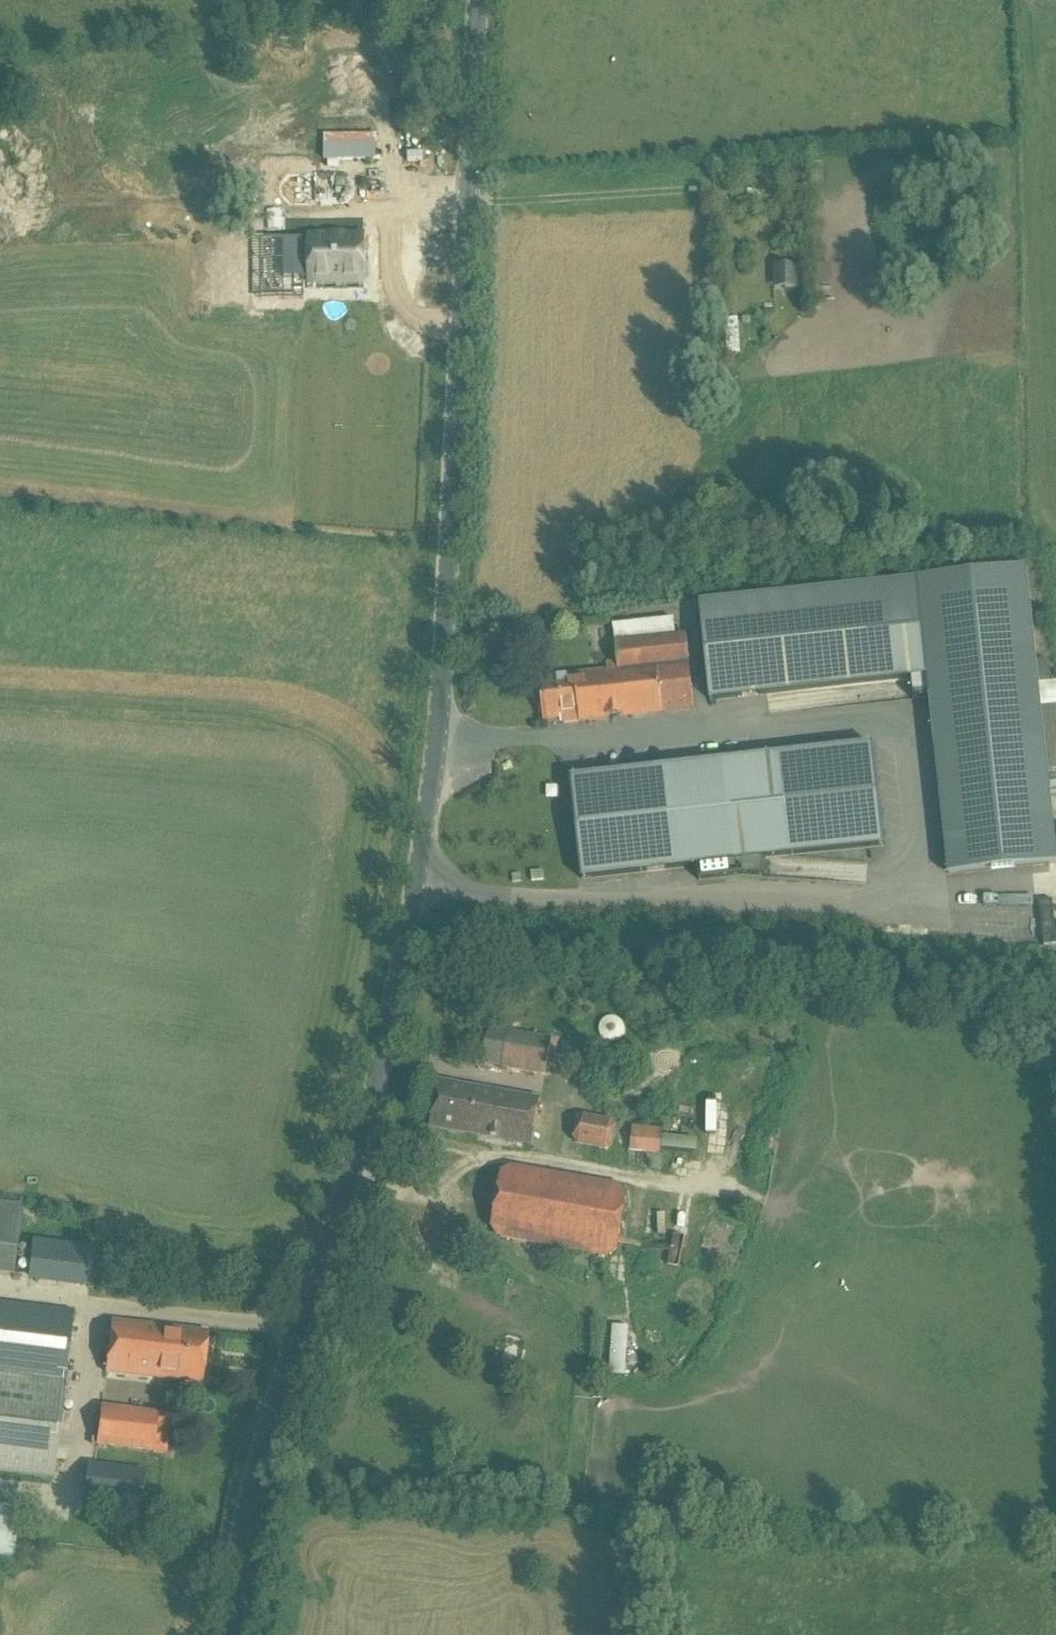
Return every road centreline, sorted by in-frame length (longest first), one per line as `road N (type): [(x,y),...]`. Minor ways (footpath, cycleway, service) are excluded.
road 1 (tertiary): [(241,1634),(241,1568),(257,1463),(369,1127),(422,910),(442,747),(482,0)]
road 2 (track): [(0,1291),(301,1328)]

